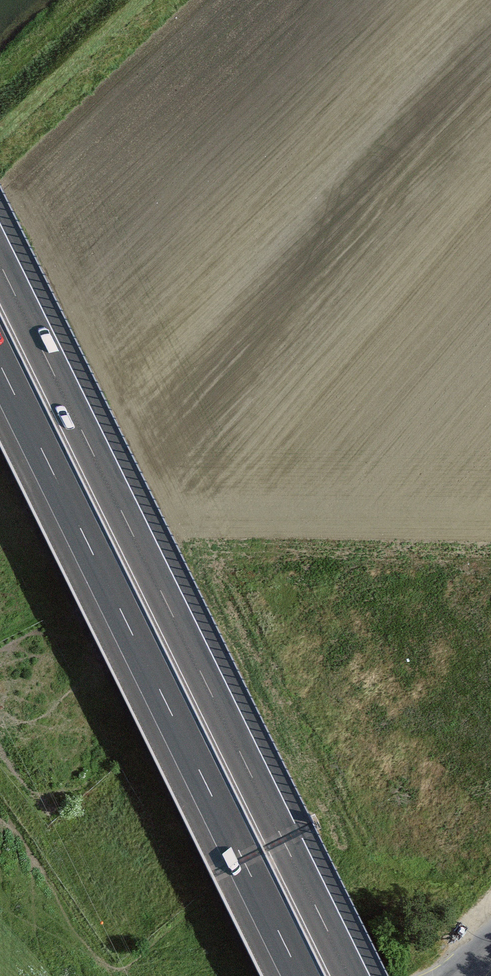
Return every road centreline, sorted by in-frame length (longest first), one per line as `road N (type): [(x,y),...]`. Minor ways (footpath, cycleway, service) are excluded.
road 1 (motorway): [(352,975),(0,259)]
road 2 (motorway): [(0,370),(298,975)]

